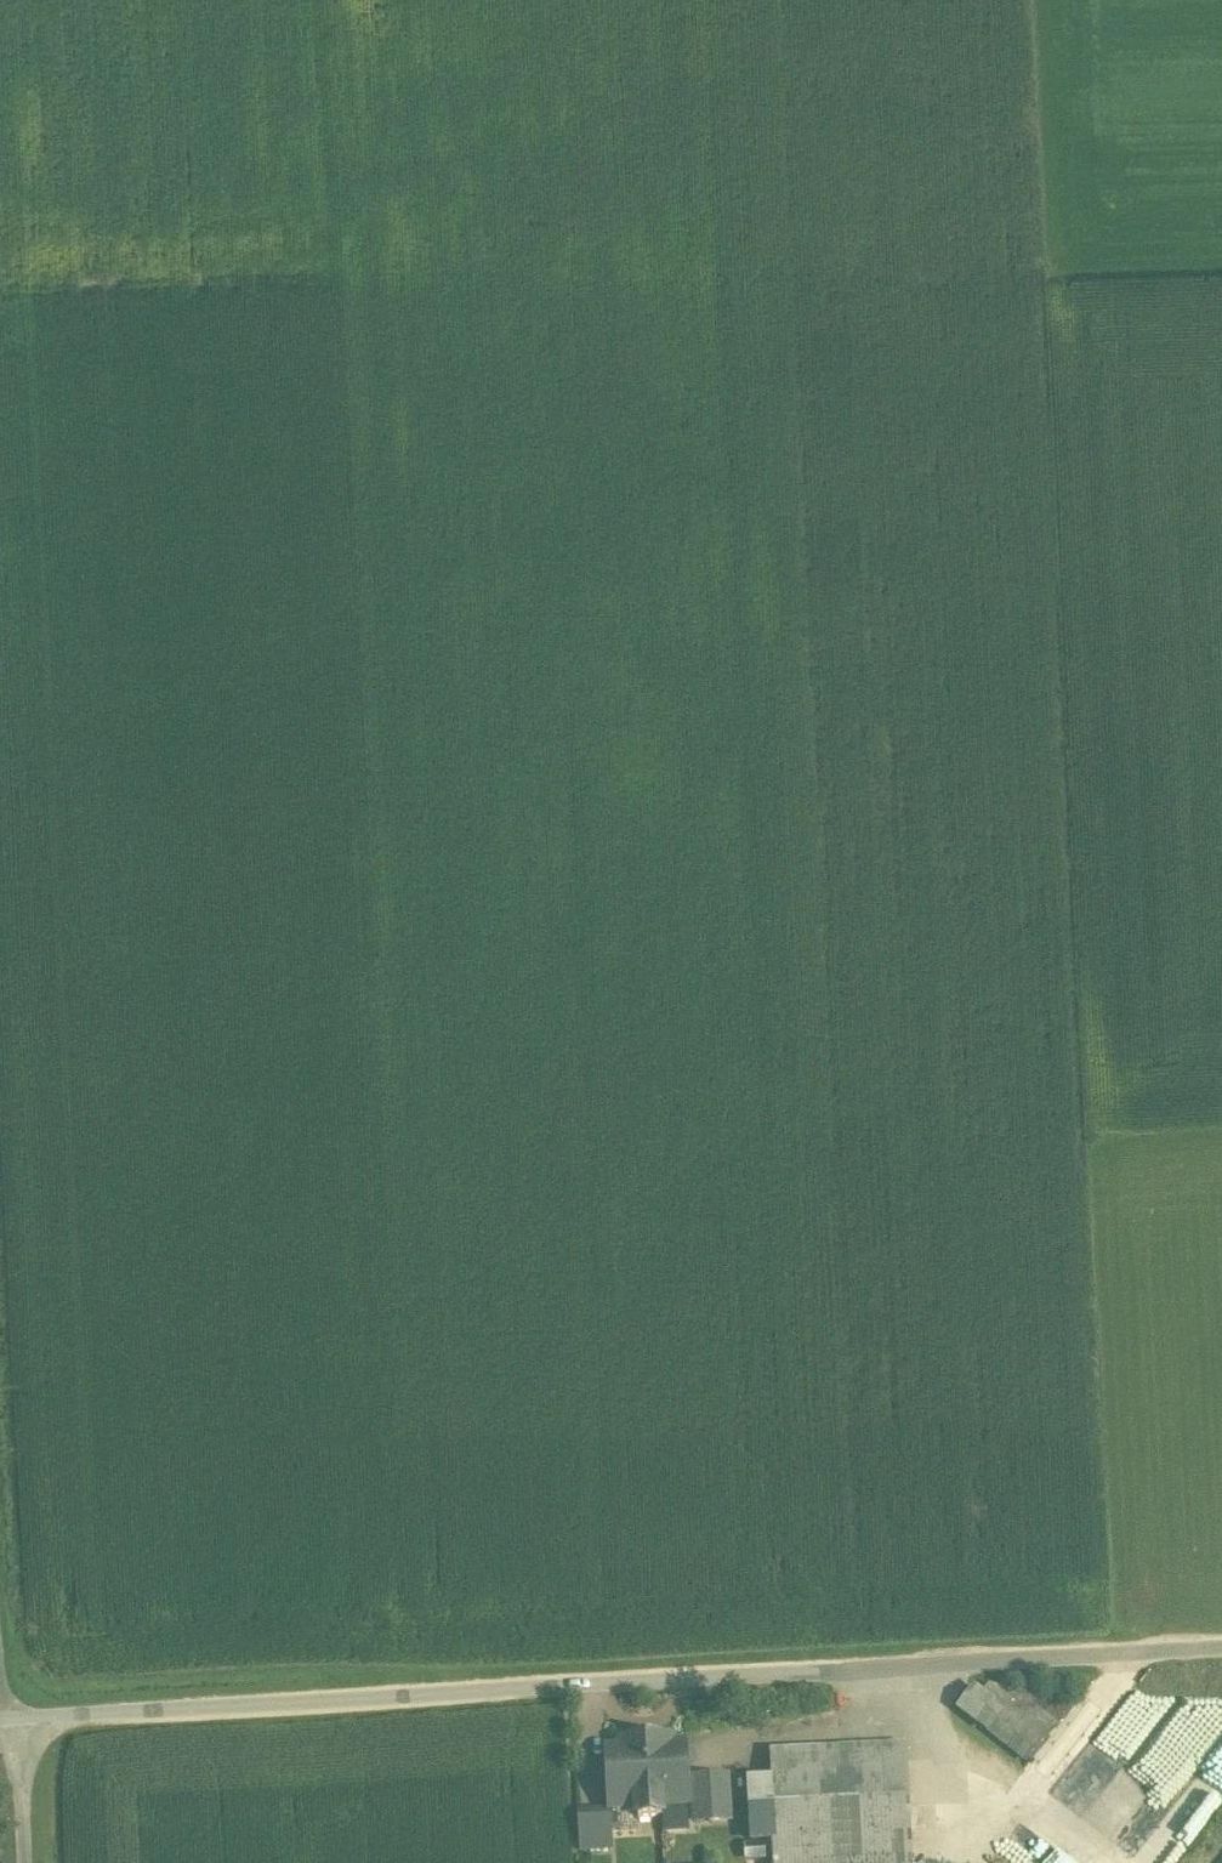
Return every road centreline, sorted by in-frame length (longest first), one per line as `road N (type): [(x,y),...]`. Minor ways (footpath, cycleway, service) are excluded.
road 1 (unclassified): [(1221,1646),(0,1718)]
road 2 (track): [(940,1667),(956,1791),(945,1862)]

